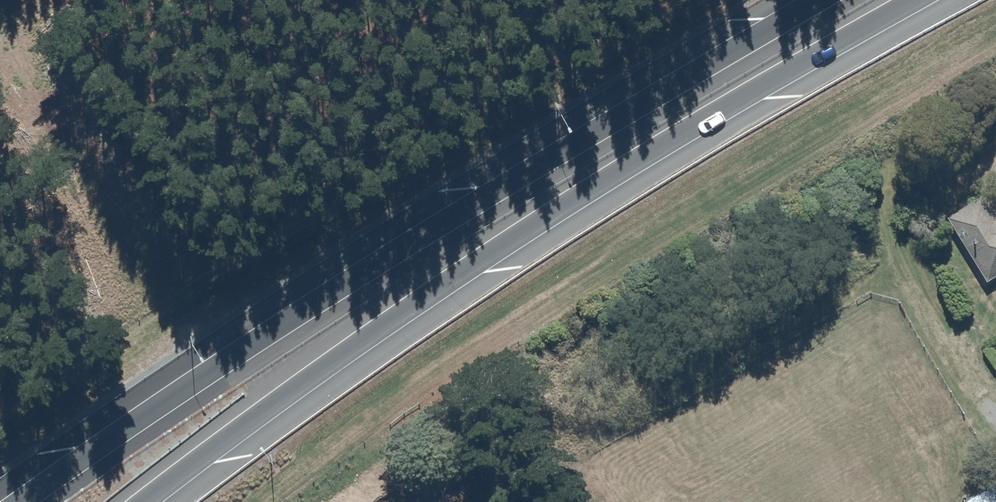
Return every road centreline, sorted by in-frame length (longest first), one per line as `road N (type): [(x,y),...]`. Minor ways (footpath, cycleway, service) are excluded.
road 1 (motorway): [(64,501),(519,194),(842,0)]
road 2 (motorway): [(945,0),(515,257),(173,501)]

